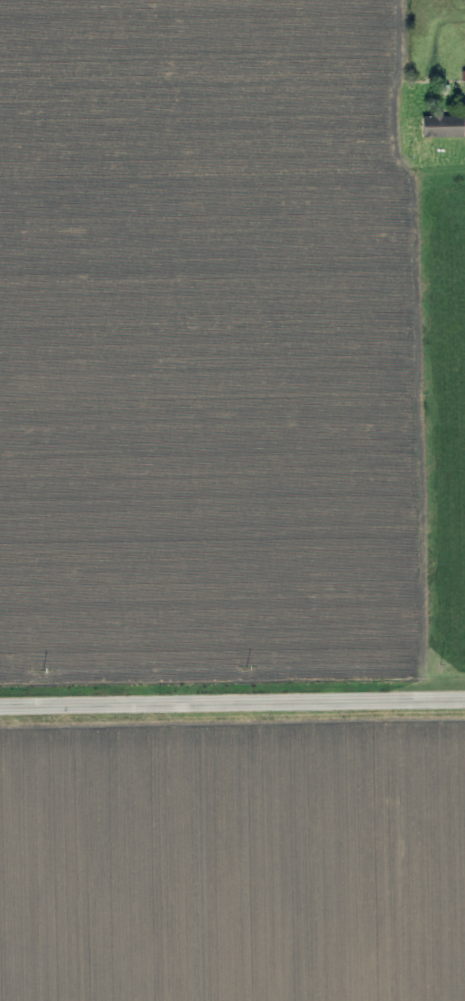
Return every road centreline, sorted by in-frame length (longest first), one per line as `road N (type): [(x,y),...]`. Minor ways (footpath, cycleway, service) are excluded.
road 1 (secondary): [(0,707),(464,699)]

